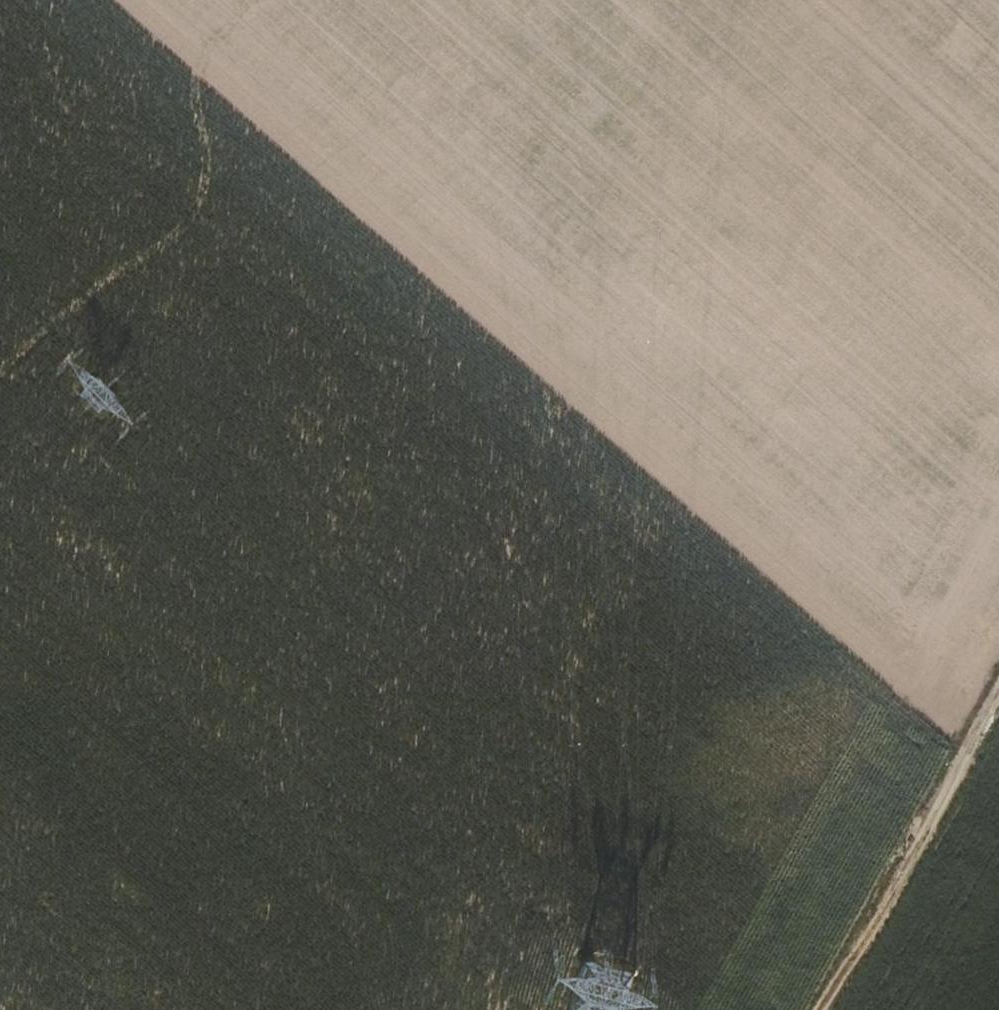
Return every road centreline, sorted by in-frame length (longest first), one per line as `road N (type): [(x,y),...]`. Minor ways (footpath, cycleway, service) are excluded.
road 1 (track): [(998,692),(823,1009)]

